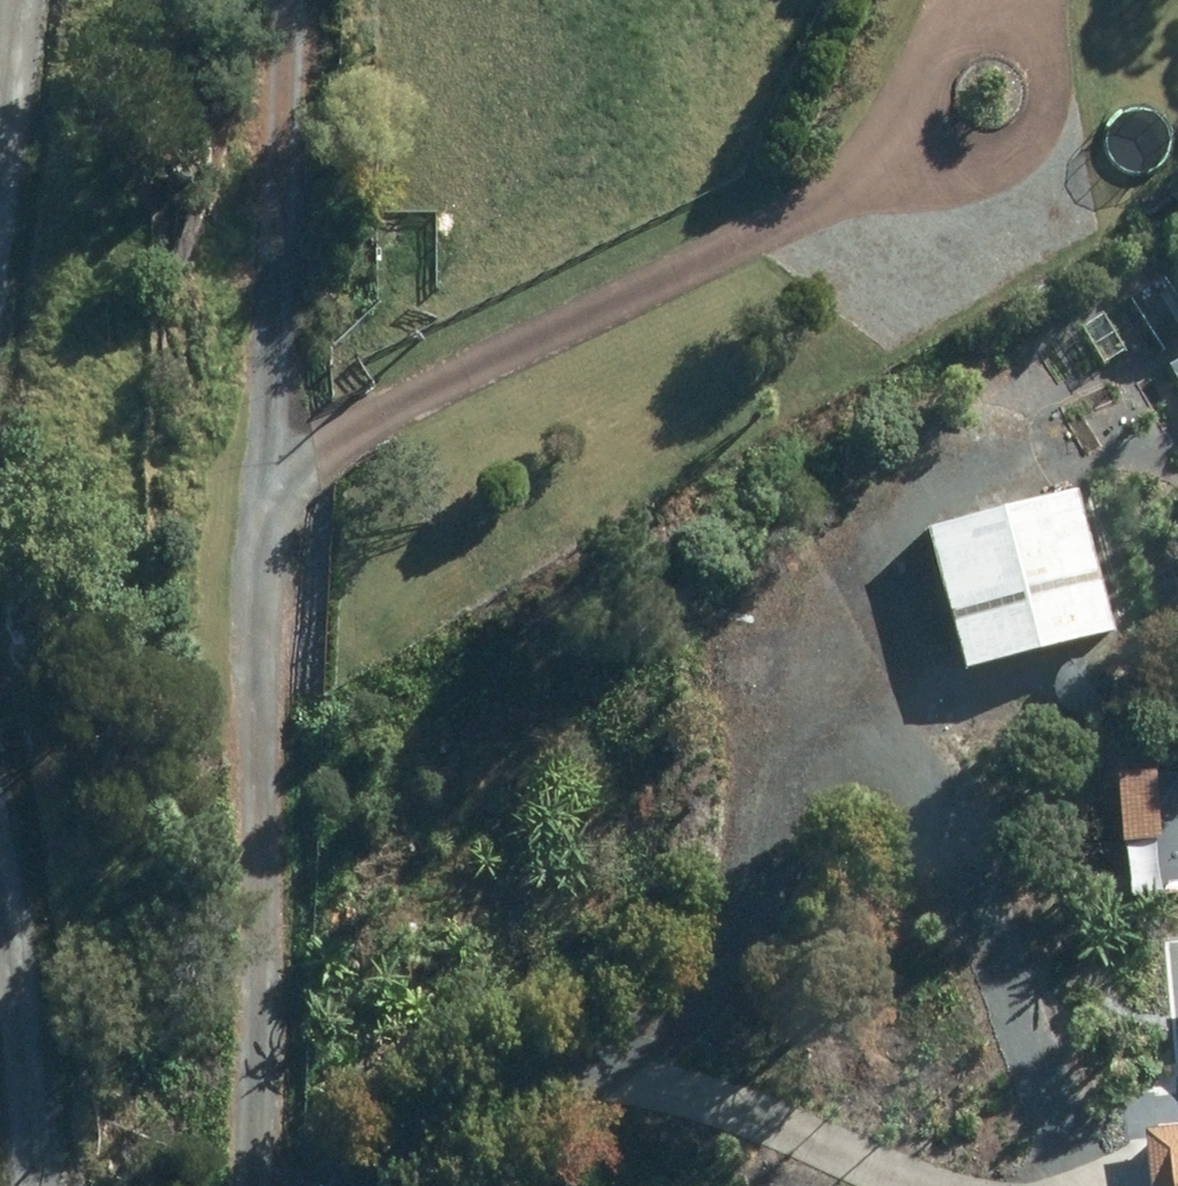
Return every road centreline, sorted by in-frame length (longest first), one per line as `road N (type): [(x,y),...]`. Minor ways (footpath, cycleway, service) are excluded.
road 1 (track): [(268,1185),(268,0)]
road 2 (track): [(435,1185),(539,1115),(700,1031),(769,848),(798,711),(848,604),(865,522),(1036,443)]
road 3 (track): [(700,1031),(833,1139),(1031,1179),(1051,1132),(1024,1008),(922,768),(798,711)]
road 4 (track): [(268,470),(835,195),(935,66),(964,0)]
road 5 (track): [(38,1185),(0,900)]

